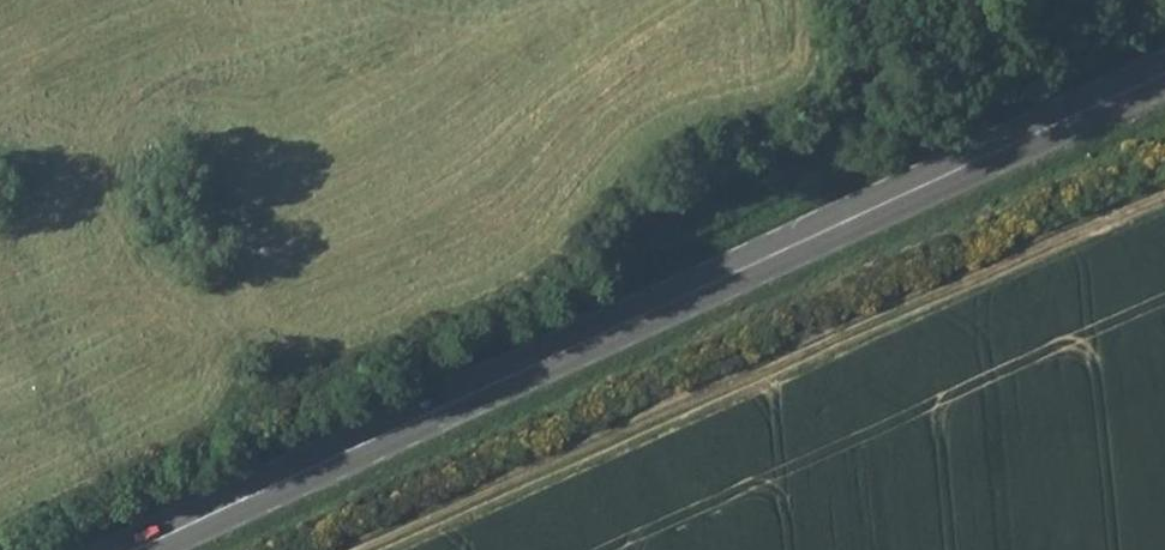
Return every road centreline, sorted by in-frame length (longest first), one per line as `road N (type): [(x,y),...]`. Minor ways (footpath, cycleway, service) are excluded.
road 1 (primary): [(142,549),(1164,77)]
road 2 (track): [(342,549),(425,507),(823,338)]

